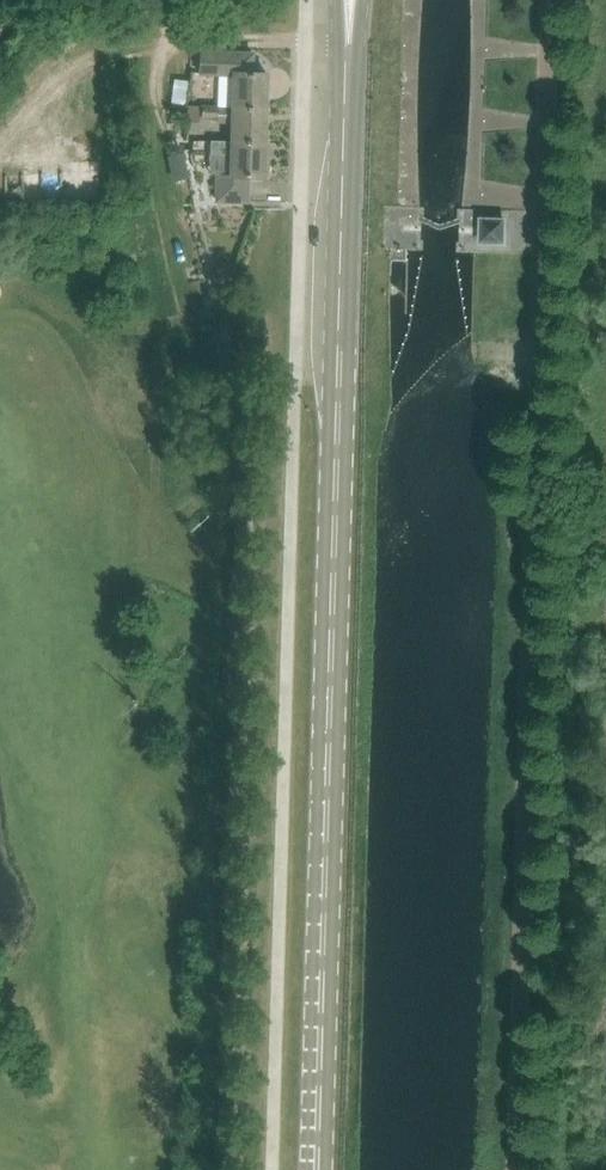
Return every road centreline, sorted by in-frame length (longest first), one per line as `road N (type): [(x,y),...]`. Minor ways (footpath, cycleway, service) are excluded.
road 1 (secondary): [(316,1169),(349,41)]
road 2 (unclassified): [(306,40),(195,30),(142,0)]

